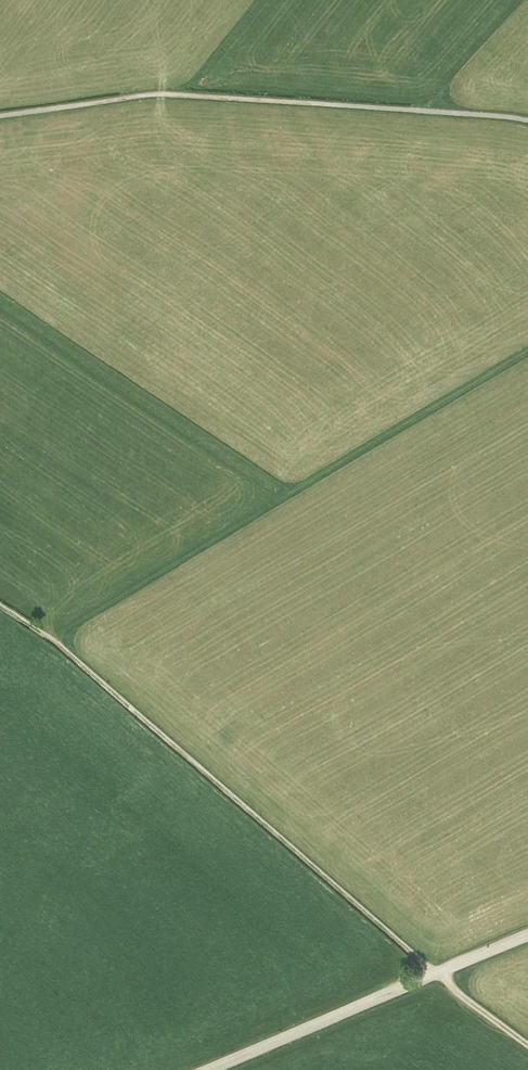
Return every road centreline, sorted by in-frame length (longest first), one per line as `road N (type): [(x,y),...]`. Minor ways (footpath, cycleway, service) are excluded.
road 1 (track): [(51,638),(527,1045)]
road 2 (track): [(527,351),(51,638)]
road 3 (track): [(0,109),(166,87),(527,113)]
road 4 (unclassified): [(209,1069),(527,934)]

